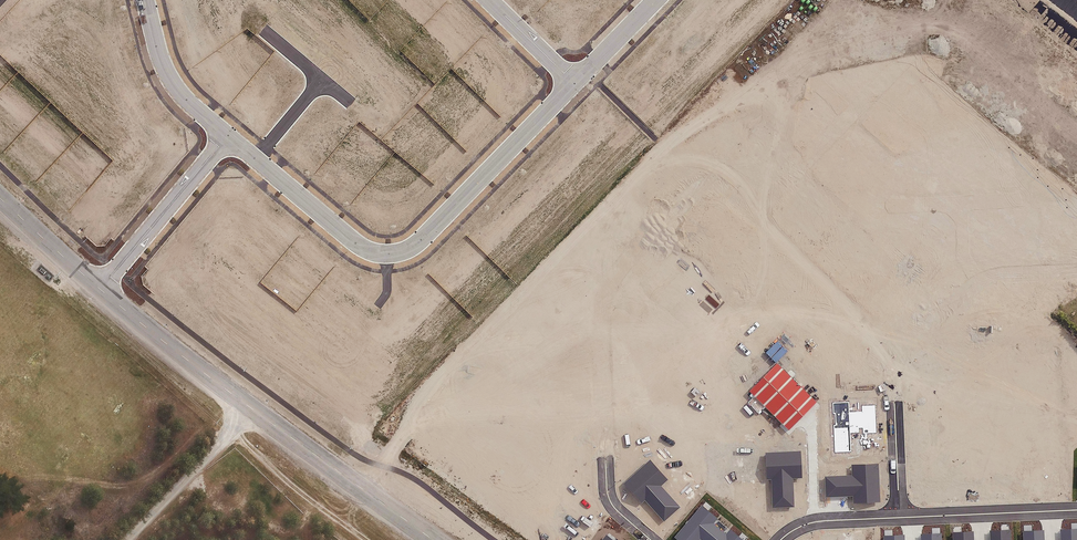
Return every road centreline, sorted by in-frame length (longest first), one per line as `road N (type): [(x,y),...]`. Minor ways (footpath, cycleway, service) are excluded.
road 1 (unknown): [(604,455),(602,316),(613,282),(705,183),(721,187),(900,353)]
road 2 (residential): [(574,83),(429,234),(400,252),(356,243),(227,136)]
road 3 (unknown): [(1076,138),(964,36),(940,30),(925,35),(773,188),(755,219)]
road 4 (residential): [(99,289),(432,539)]
road 5 (unknown): [(894,401),(900,353),(975,278),(997,268),(1076,267)]
road 6 (residential): [(99,289),(227,136)]
road 7 (unknown): [(1076,198),(890,205)]
road 8 (residential): [(1076,510),(897,517)]
road 9 (residential): [(227,136),(166,72),(145,0)]
road 10 (residential): [(0,198),(99,289)]
road 11 (unknown): [(603,378),(725,375)]
road 12 (residential): [(897,517),(819,521),(780,539)]

